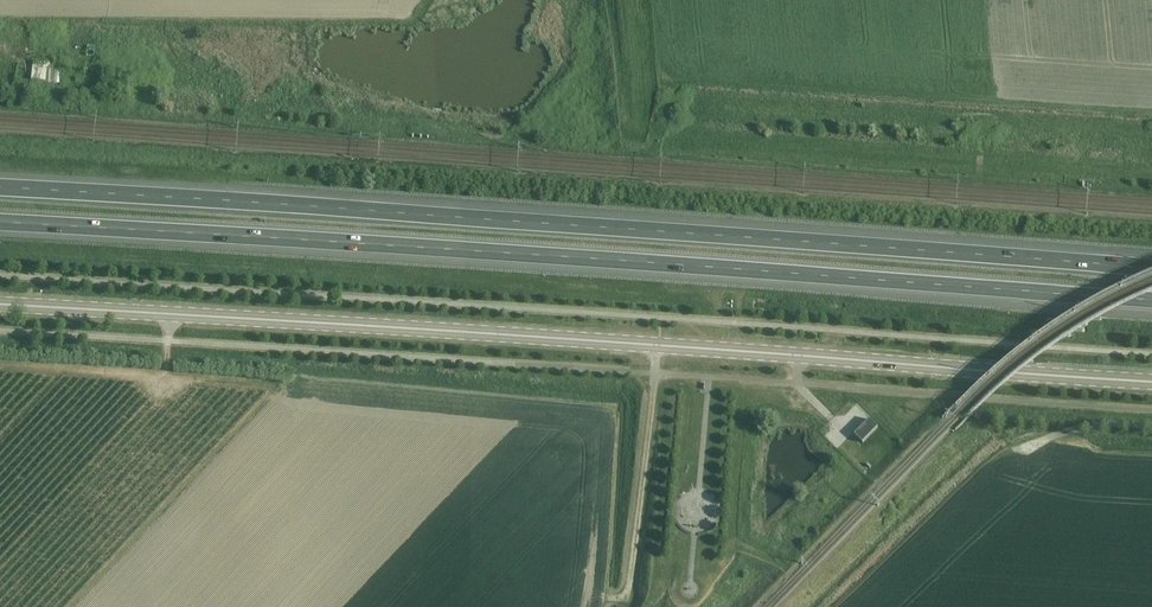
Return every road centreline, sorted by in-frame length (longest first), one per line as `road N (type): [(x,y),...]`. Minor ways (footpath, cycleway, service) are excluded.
road 1 (motorway): [(1151,267),(0,187)]
road 2 (motorway): [(0,223),(1151,300)]
road 3 (secondary): [(0,305),(660,345)]
road 4 (secondary): [(1151,383),(660,345)]
road 5 (track): [(660,345),(627,591),(598,596)]

